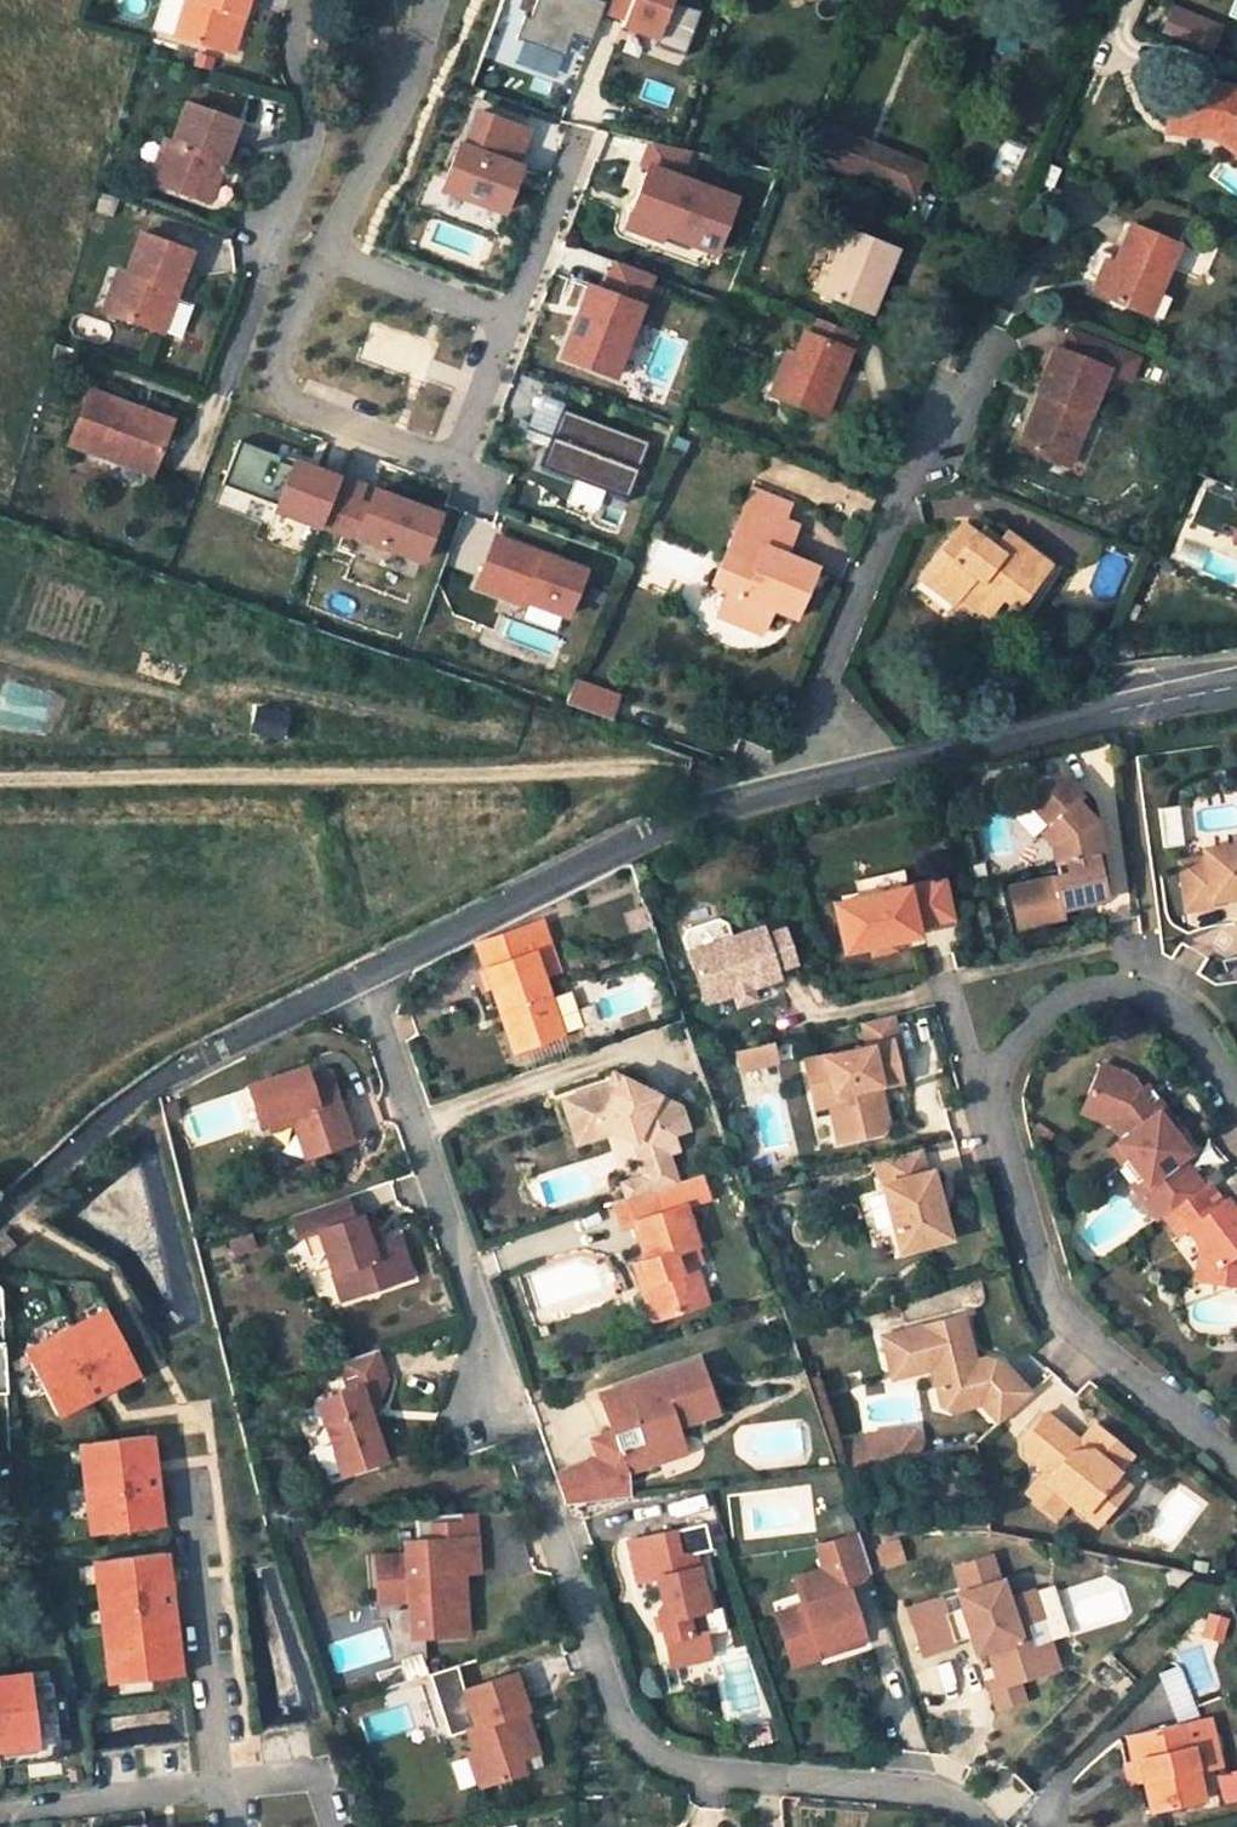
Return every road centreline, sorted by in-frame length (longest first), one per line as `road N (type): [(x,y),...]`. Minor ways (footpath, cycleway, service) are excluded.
road 1 (residential): [(982,1826),(967,1811),(898,1788),(685,1765),(645,1748),(615,1705),(365,978)]
road 2 (residential): [(1236,1469),(1055,1310),(1019,1201),(997,1088),(1010,1045),(1043,1007),(1111,986),(1170,1007),(1236,1093)]
road 3 (track): [(0,780),(659,773),(724,803)]
road 4 (residential): [(365,978),(646,835),(724,803),(825,779)]
road 5 (residential): [(330,251),(290,319),(279,378),(306,411),(456,460),(504,316)]
road 6 (residential): [(0,1215),(125,1108),(194,1062),(365,978)]
road 7 (residential): [(956,393),(813,709),(825,779)]
road 8 (residential): [(220,382),(309,134),(286,39),(298,0)]
road 9 (unclassified): [(223,1786),(187,1484)]
road 10 (residential): [(825,779),(1120,709)]
road 11 (residential): [(433,0),(373,164),(330,251)]
road 12 (unclassified): [(223,1786),(0,1810)]
road 13 (residential): [(330,251),(504,316)]
road 14 (unclassified): [(331,1826),(316,1776),(223,1786)]
road 15 (residential): [(504,316),(558,182)]

